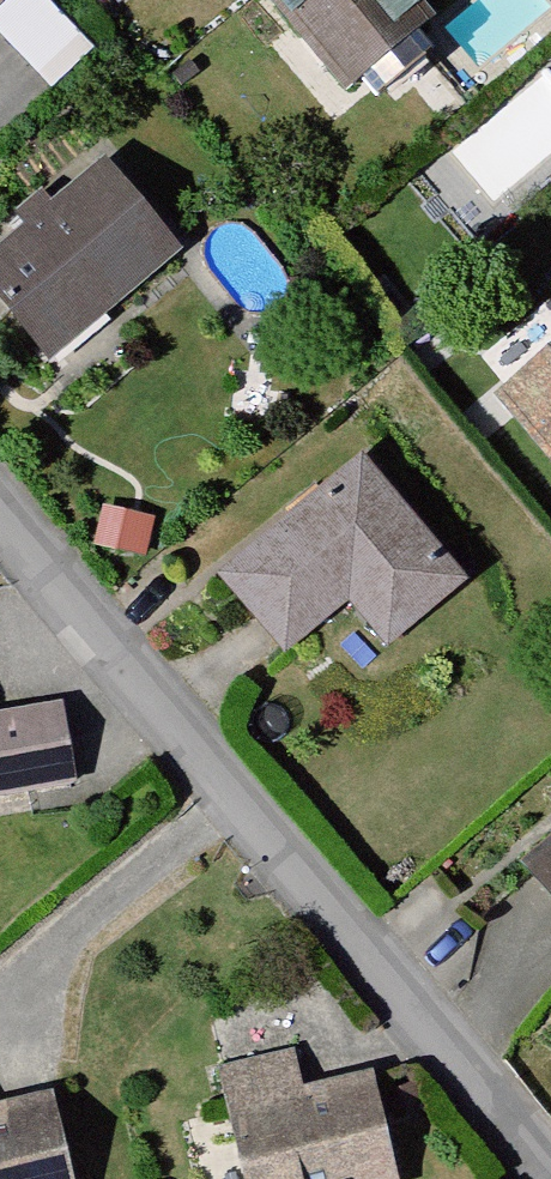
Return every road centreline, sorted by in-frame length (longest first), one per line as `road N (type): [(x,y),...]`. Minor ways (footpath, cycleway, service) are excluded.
road 1 (residential): [(0,524),(534,1178)]

